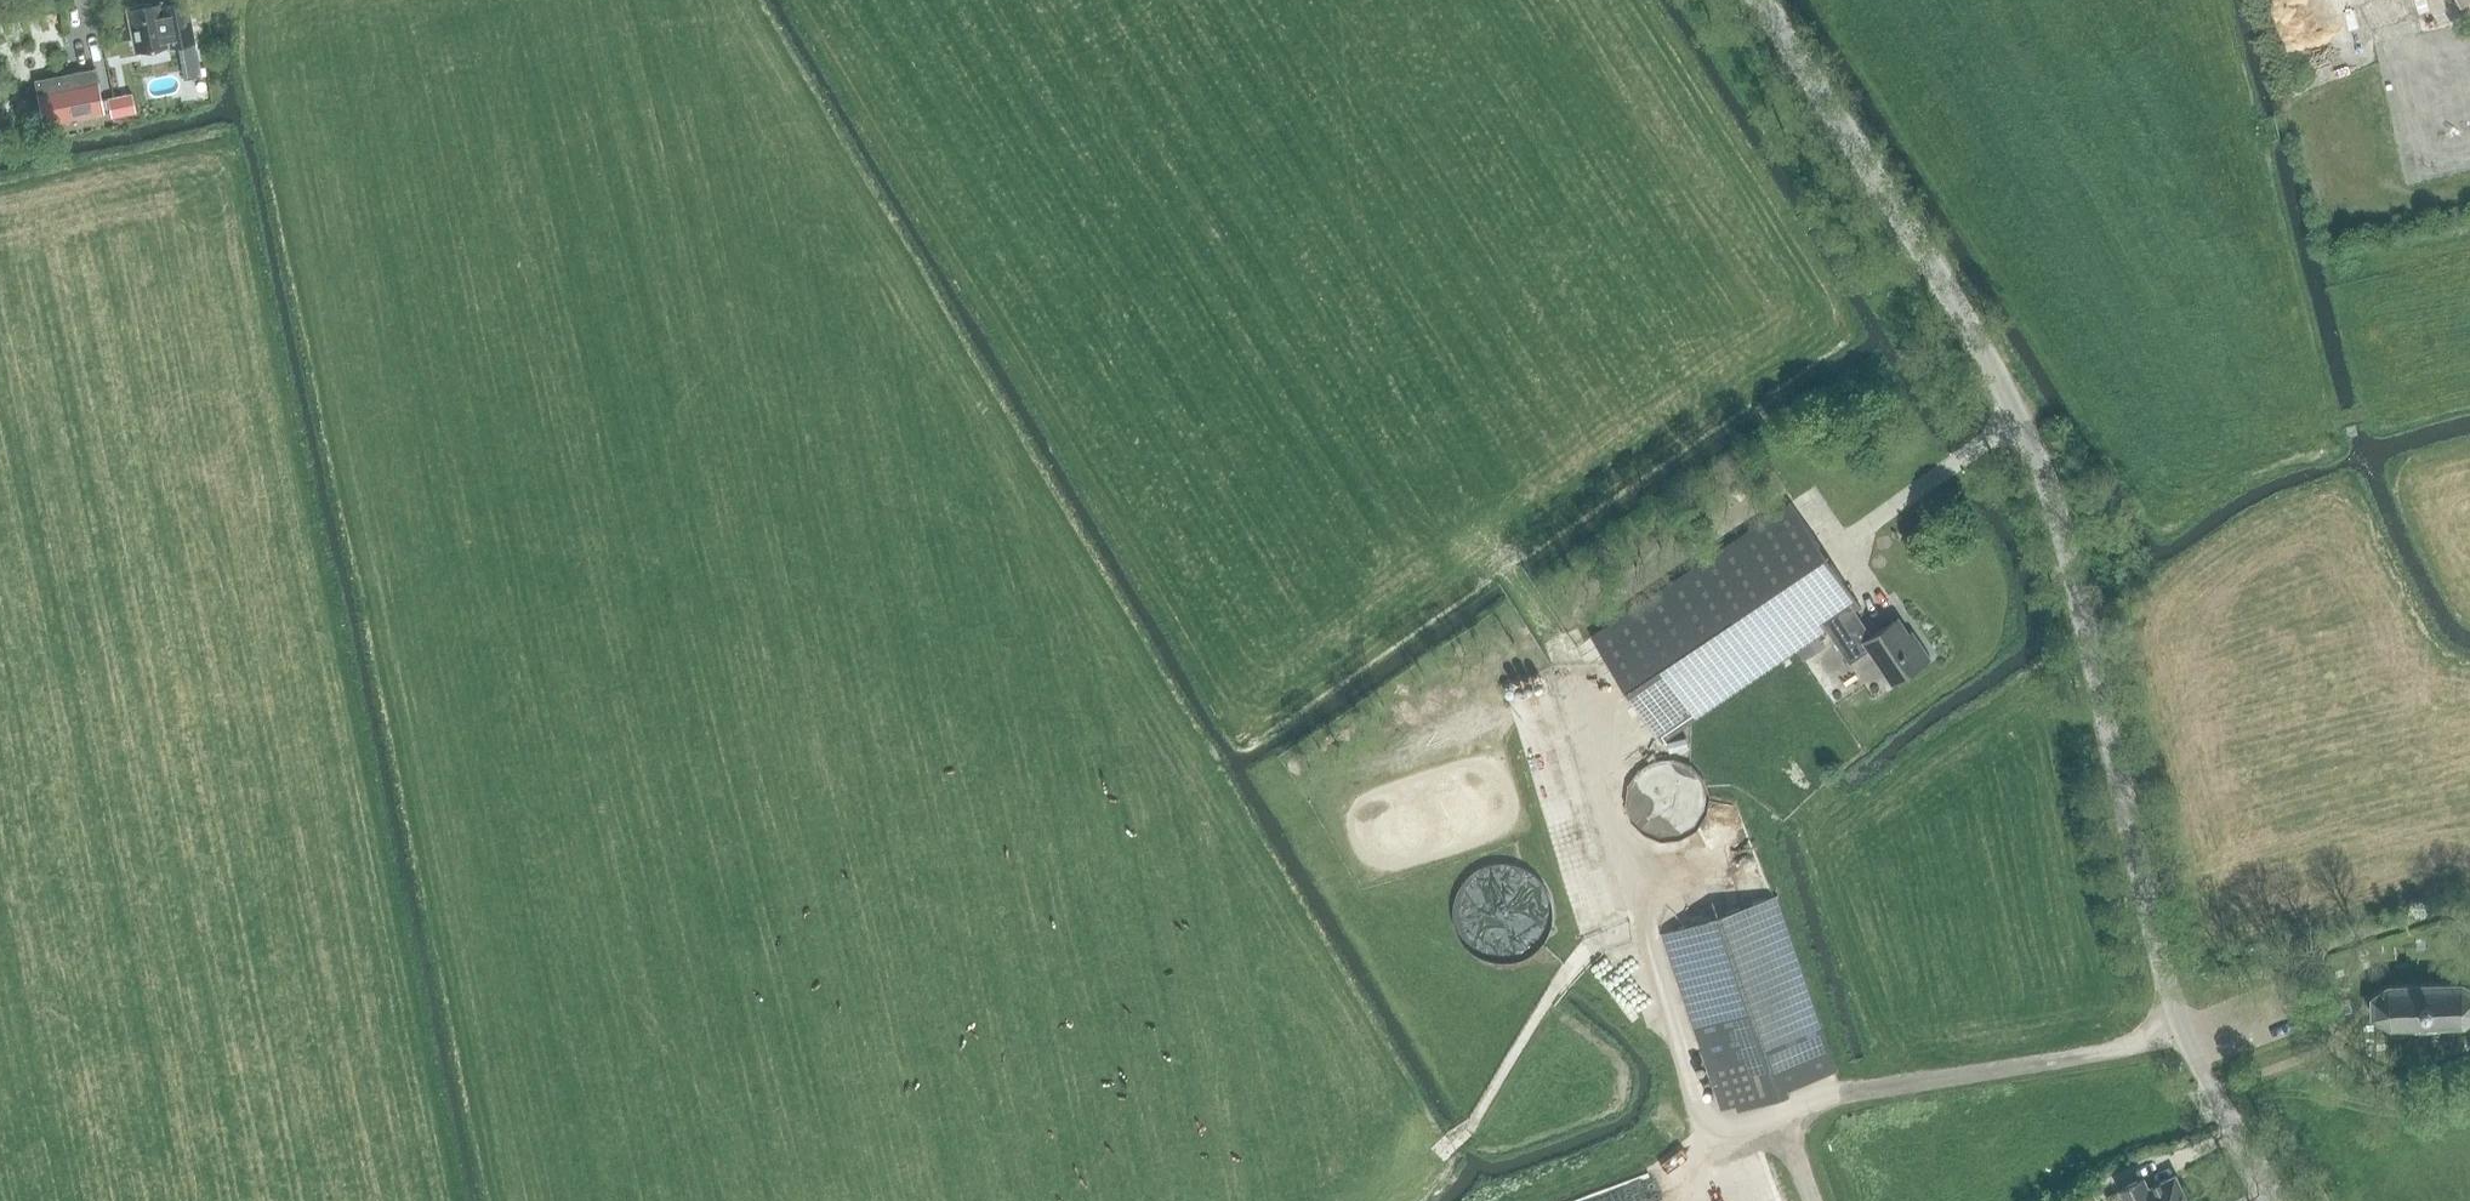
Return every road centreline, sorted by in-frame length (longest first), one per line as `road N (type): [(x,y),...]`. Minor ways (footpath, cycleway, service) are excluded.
road 1 (unclassified): [(2280,1200),(2213,1091),(2168,991),(2064,529),(2031,440),(1978,339),(1761,0)]
road 2 (track): [(1708,1138),(1568,707)]
road 3 (track): [(1640,932),(1592,953),(1562,982),(1472,1128),(1442,1154)]

